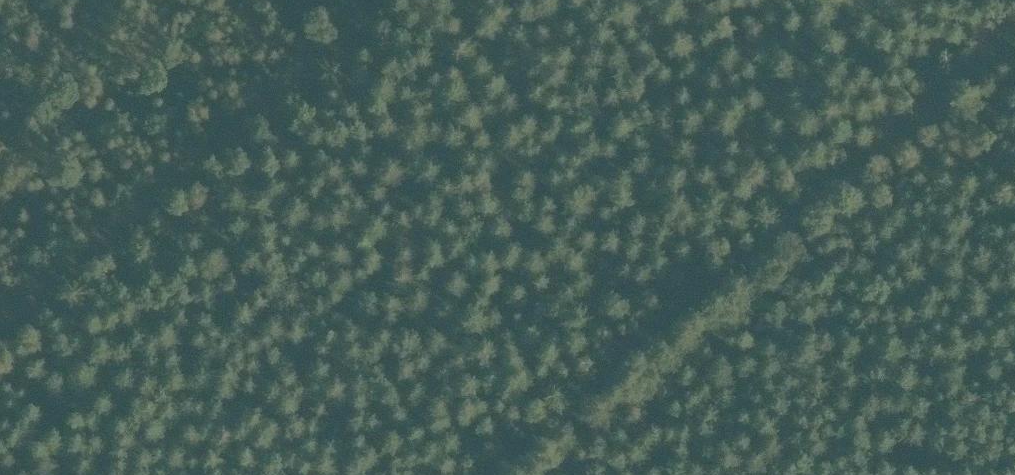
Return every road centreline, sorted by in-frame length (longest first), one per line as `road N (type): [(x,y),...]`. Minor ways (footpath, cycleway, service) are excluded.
road 1 (track): [(1014,35),(487,474)]
road 2 (track): [(0,326),(379,0)]

